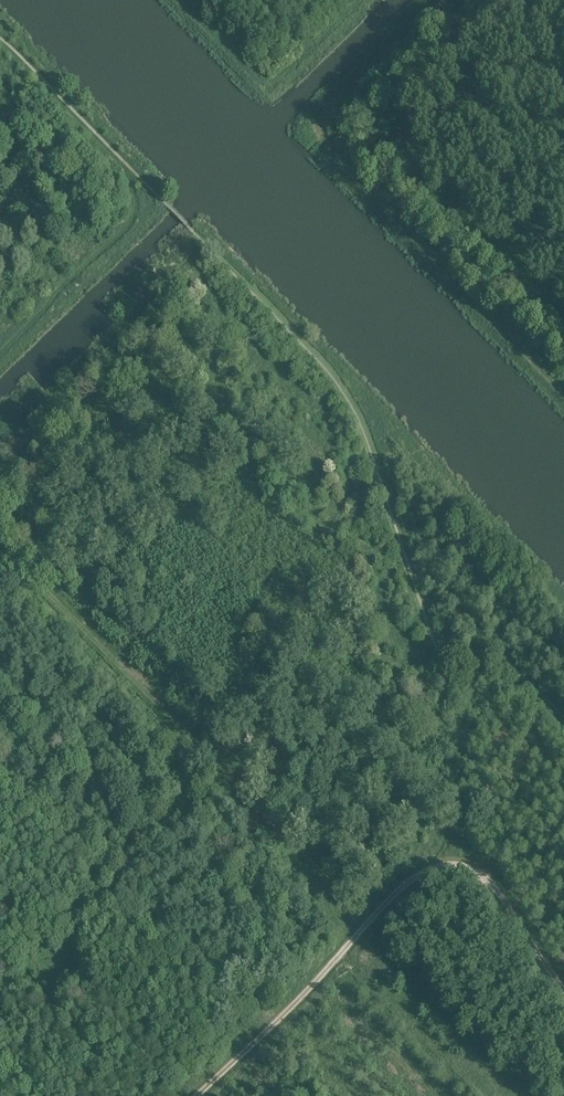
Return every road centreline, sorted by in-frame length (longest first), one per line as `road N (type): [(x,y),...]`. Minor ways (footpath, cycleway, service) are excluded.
road 1 (track): [(437,0),(332,104),(322,121),(325,142),(563,394)]
road 2 (track): [(198,1095),(289,1011),(404,882),(446,861),(469,862),(491,878),(563,991)]
road 3 (track): [(183,0),(260,79),(278,83),(364,0)]

